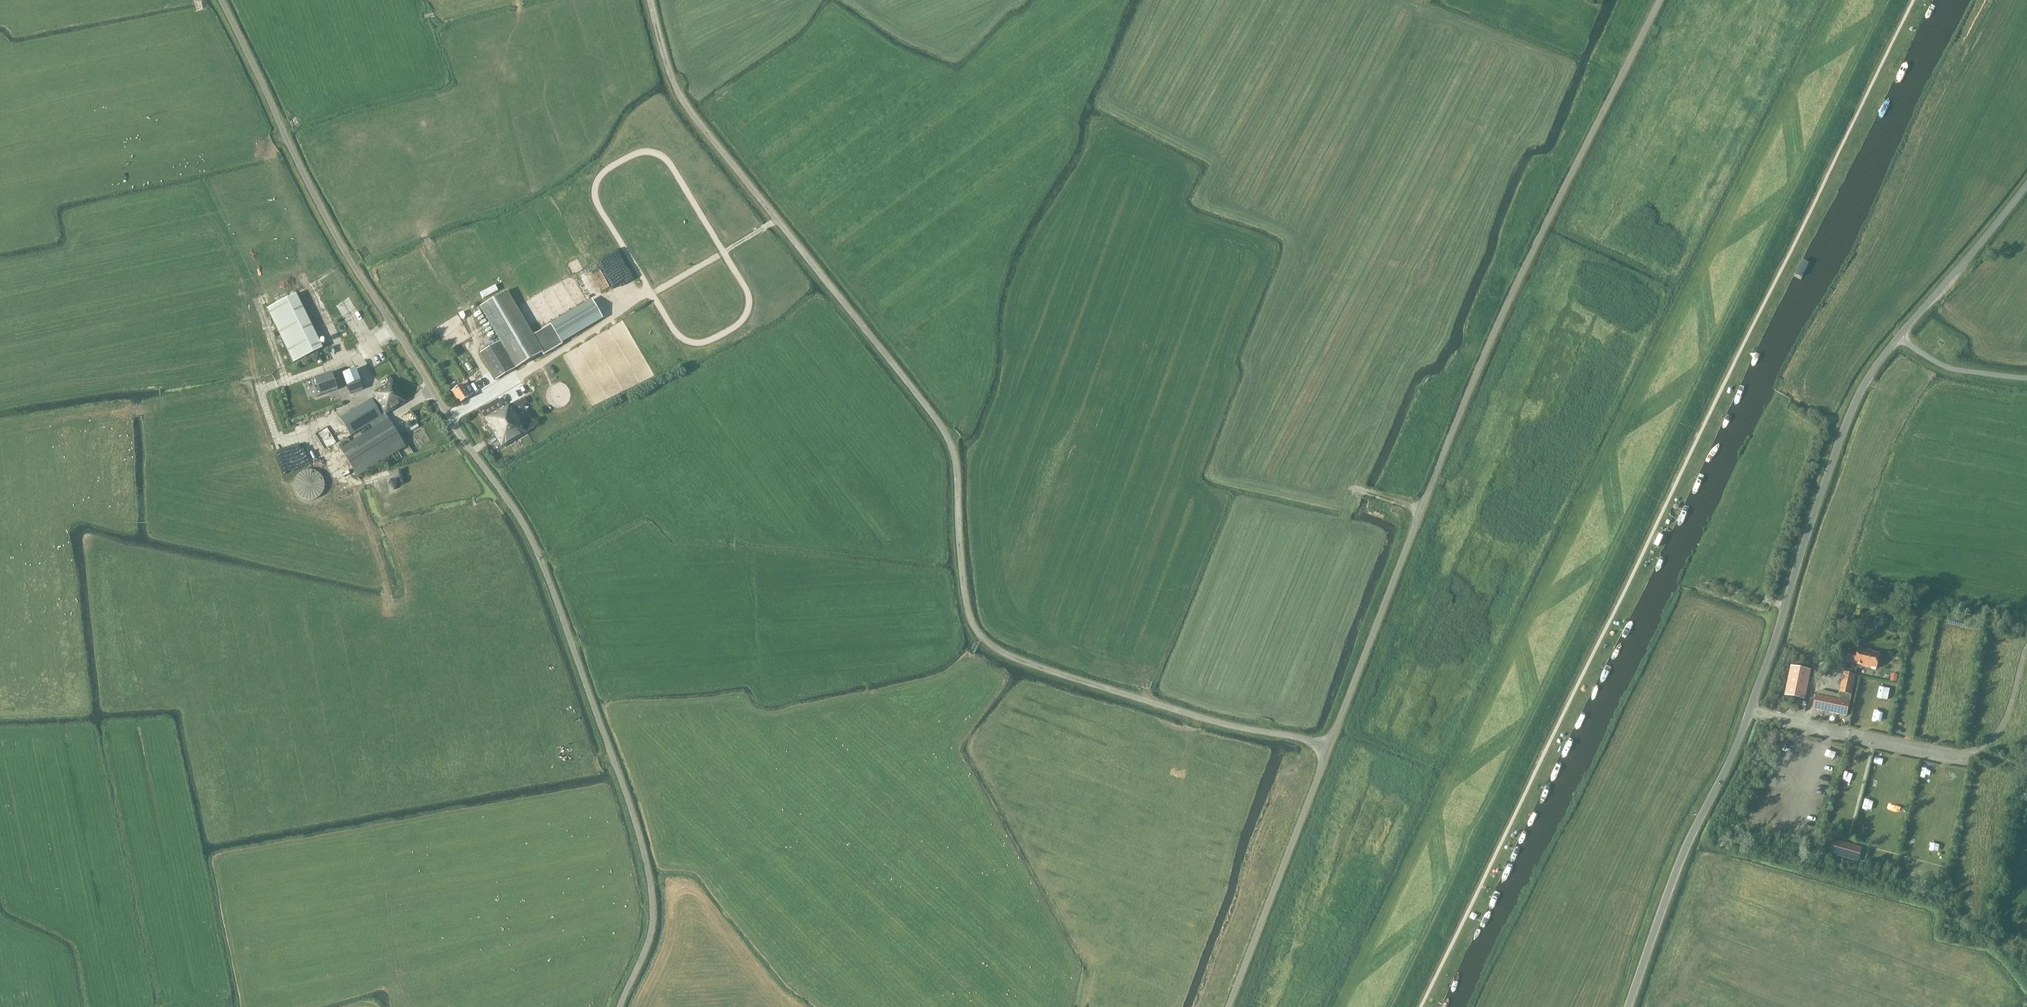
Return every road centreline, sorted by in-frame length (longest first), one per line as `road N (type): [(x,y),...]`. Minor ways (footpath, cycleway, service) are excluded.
road 1 (unclassified): [(620,1006),(654,922),(650,871),(557,605),(526,525),(323,212),(221,0)]
road 2 (unclassified): [(1230,1006),(1419,509),(1520,277),(1662,0)]
road 3 (unclassified): [(1627,1006),(1681,858),(1737,744),(1858,397),(2026,182)]
road 4 (track): [(1332,746),(1183,713),(1036,669),(980,640),(960,560),(955,445),(776,222)]
road 5 (track): [(449,416),(776,222)]
road 6 (track): [(776,222),(681,99),(651,0)]

